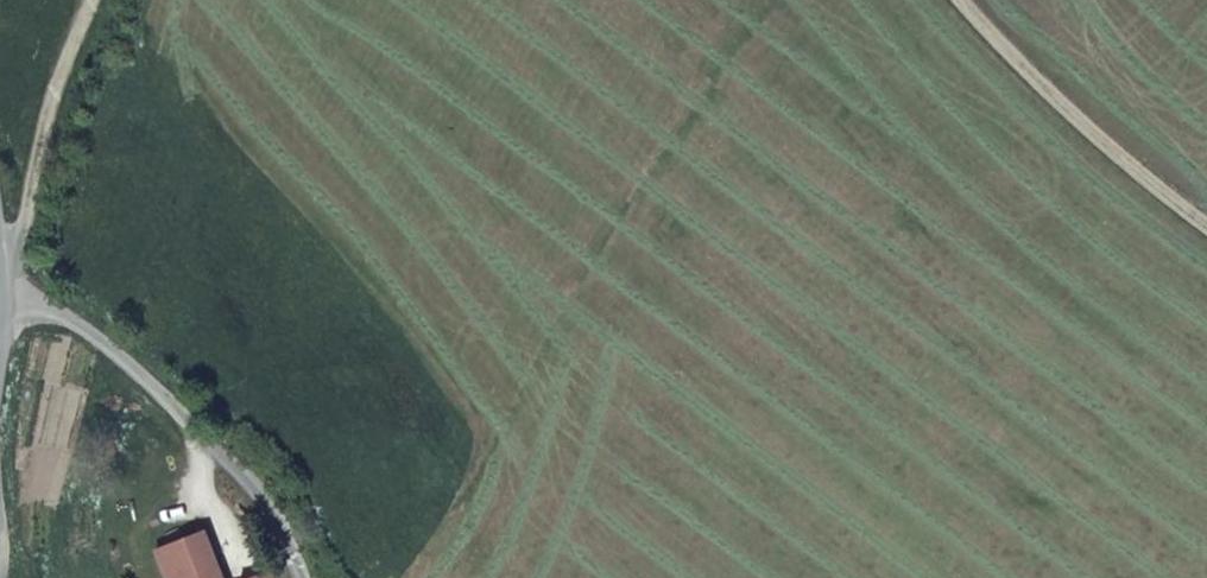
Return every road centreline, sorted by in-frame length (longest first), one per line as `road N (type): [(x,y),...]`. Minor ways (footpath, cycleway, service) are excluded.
road 1 (unclassified): [(15,338),(52,128),(101,0)]
road 2 (unclassified): [(1206,224),(1002,71),(952,0)]

